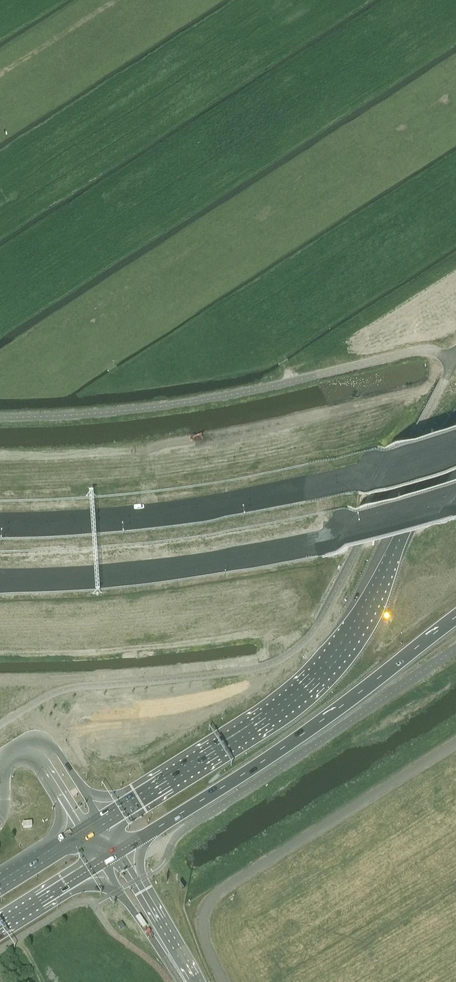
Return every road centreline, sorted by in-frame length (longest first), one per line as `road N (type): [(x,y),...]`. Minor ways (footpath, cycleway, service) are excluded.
road 1 (motorway): [(455,429),(361,616),(320,672),(265,717),(101,822)]
road 2 (motorway): [(455,450),(208,508),(0,526)]
road 3 (motorway): [(0,574),(247,553),(455,503)]
road 4 (motorway): [(119,851),(271,755),(455,617)]
road 5 (tertiary): [(101,822),(48,741),(15,743),(4,767)]
road 6 (secondary): [(199,981),(119,851)]
road 7 (secondary): [(102,862),(179,981)]
road 8 (tertiary): [(4,767),(35,761),(83,833)]

